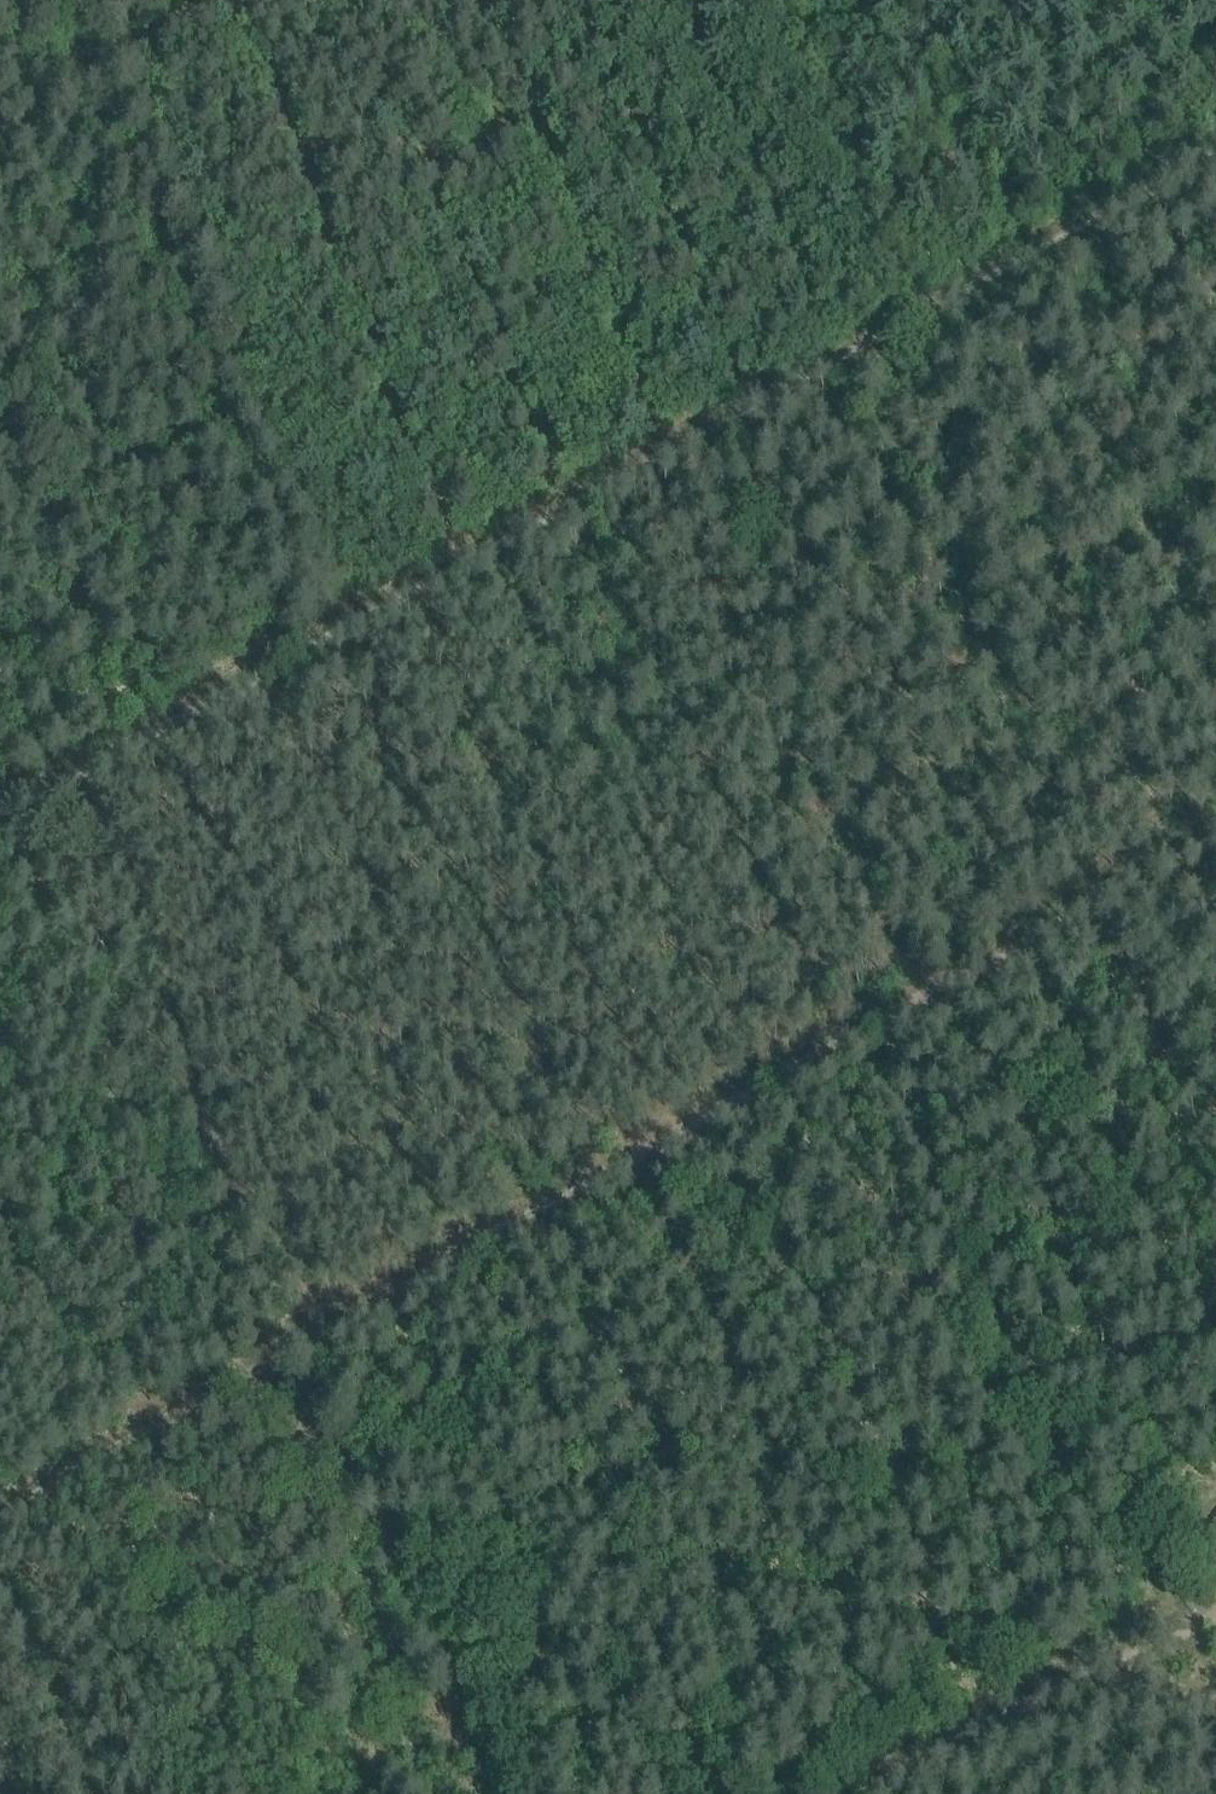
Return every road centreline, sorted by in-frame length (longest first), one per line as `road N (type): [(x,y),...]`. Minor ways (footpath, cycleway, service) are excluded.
road 1 (track): [(1215,1603),(846,1793)]
road 2 (track): [(258,677),(0,818)]
road 3 (track): [(219,0),(0,120)]

